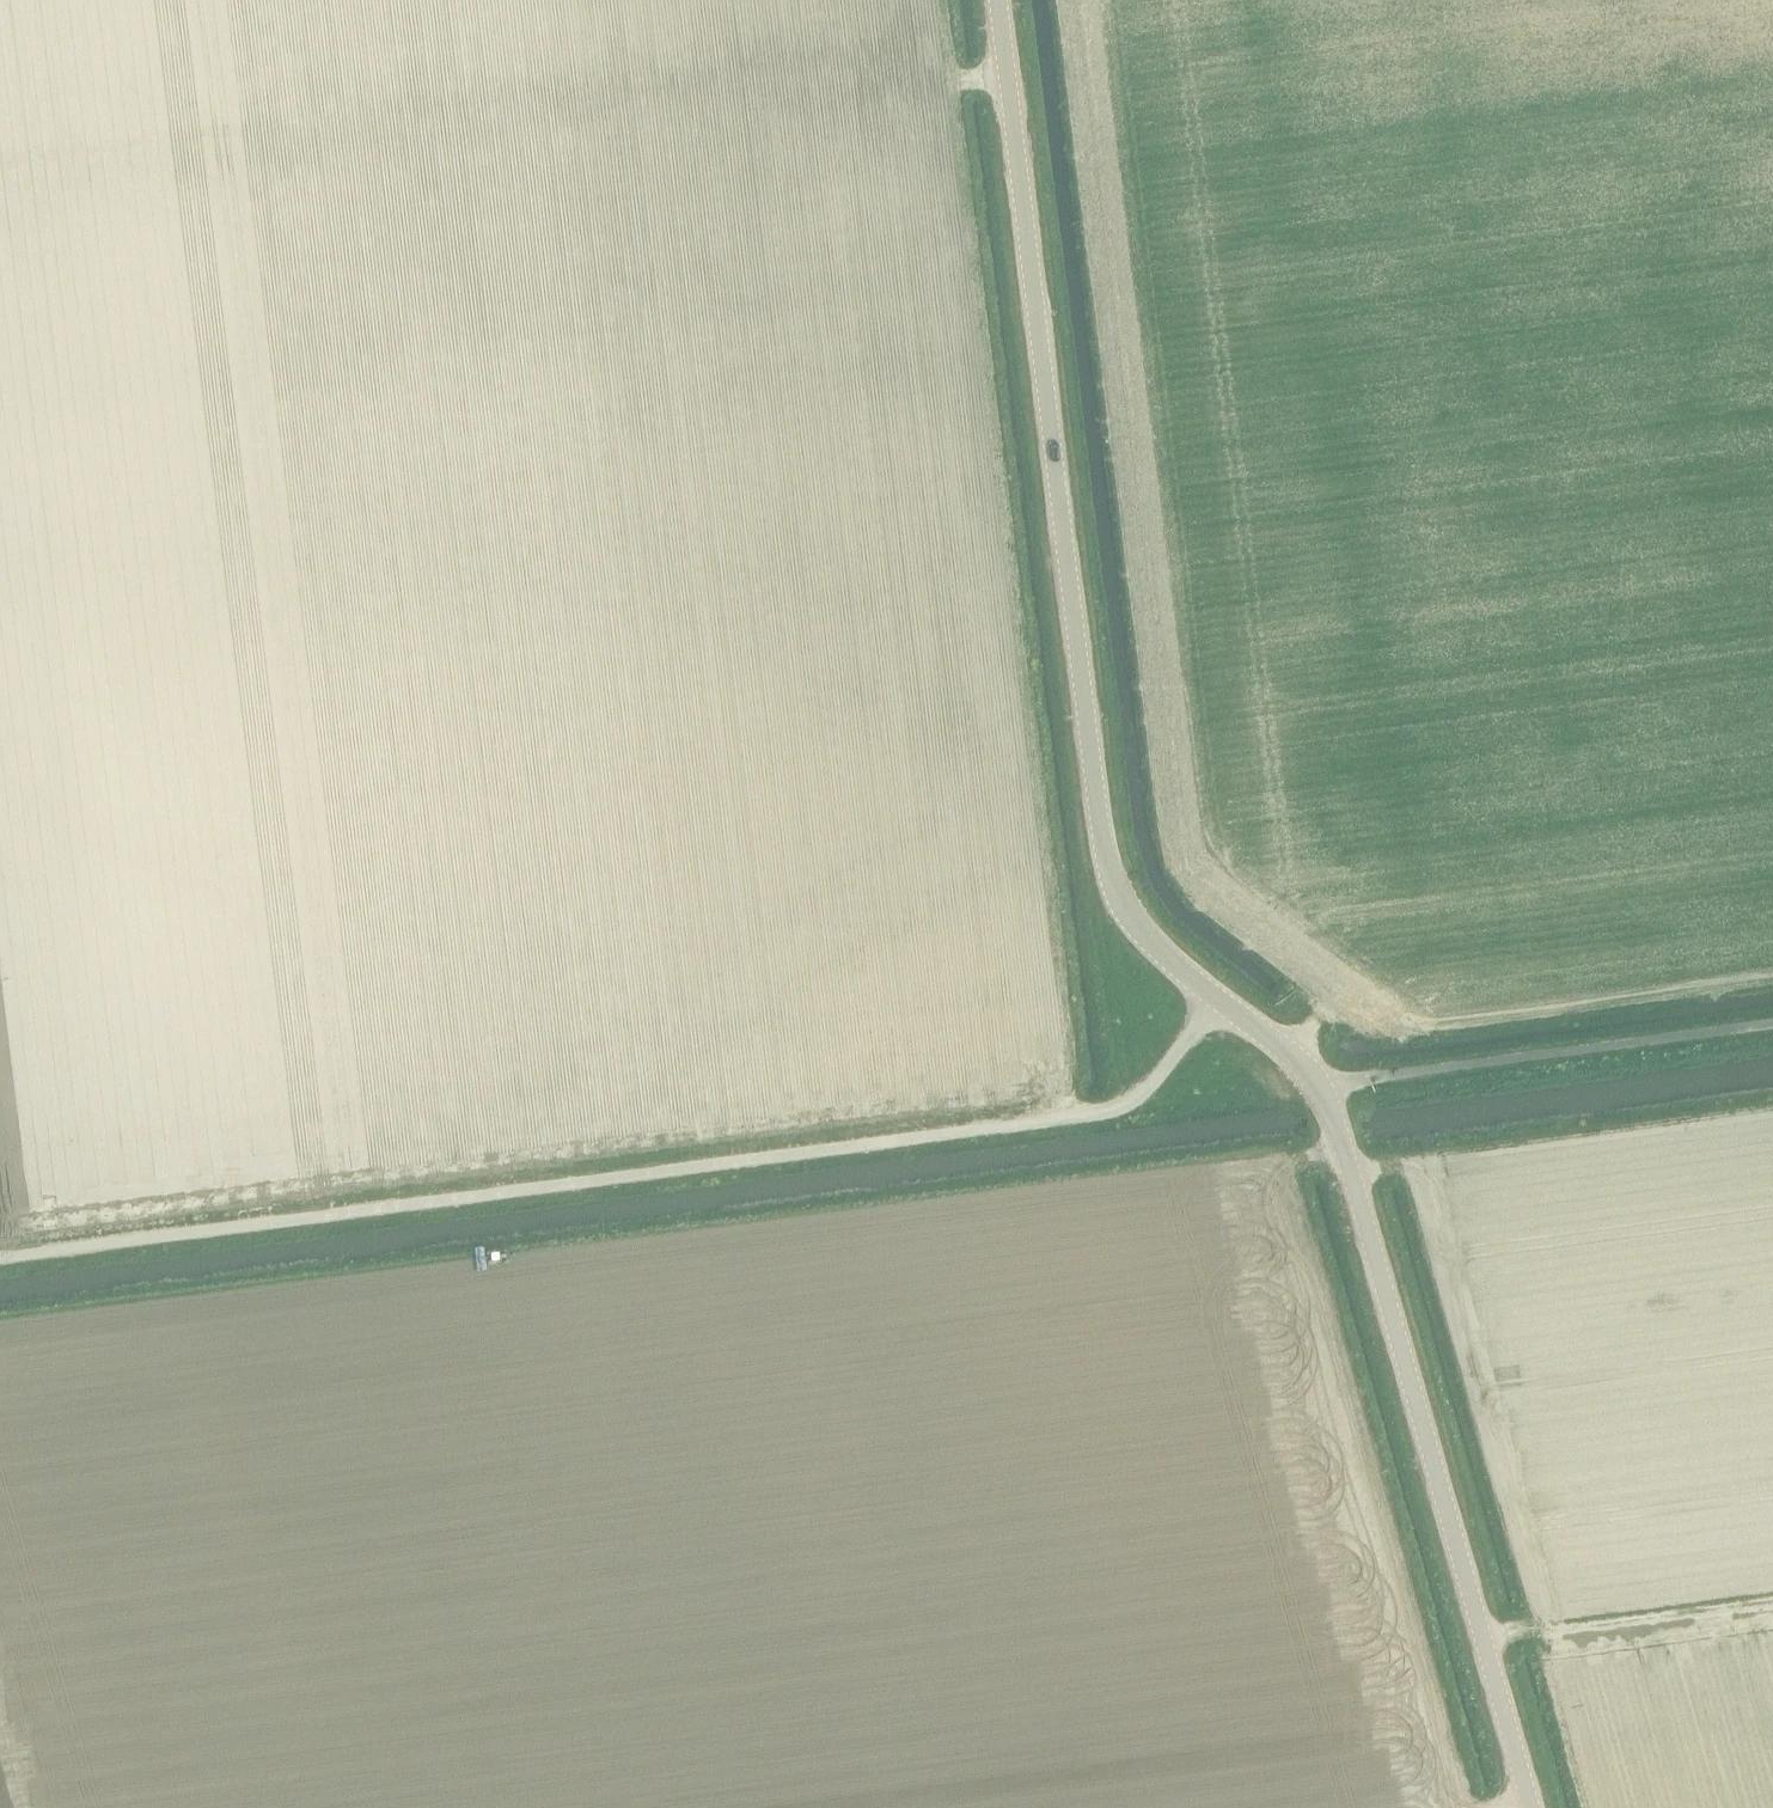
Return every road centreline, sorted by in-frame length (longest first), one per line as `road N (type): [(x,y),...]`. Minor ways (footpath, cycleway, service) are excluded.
road 1 (tertiary): [(1530,1807),(1329,1109),(1288,1053),(1150,942),(1112,883),(996,0)]
road 2 (track): [(0,1257),(1108,1112),(1147,1088),(1218,999)]
road 3 (track): [(1319,1087),(1772,1023)]

